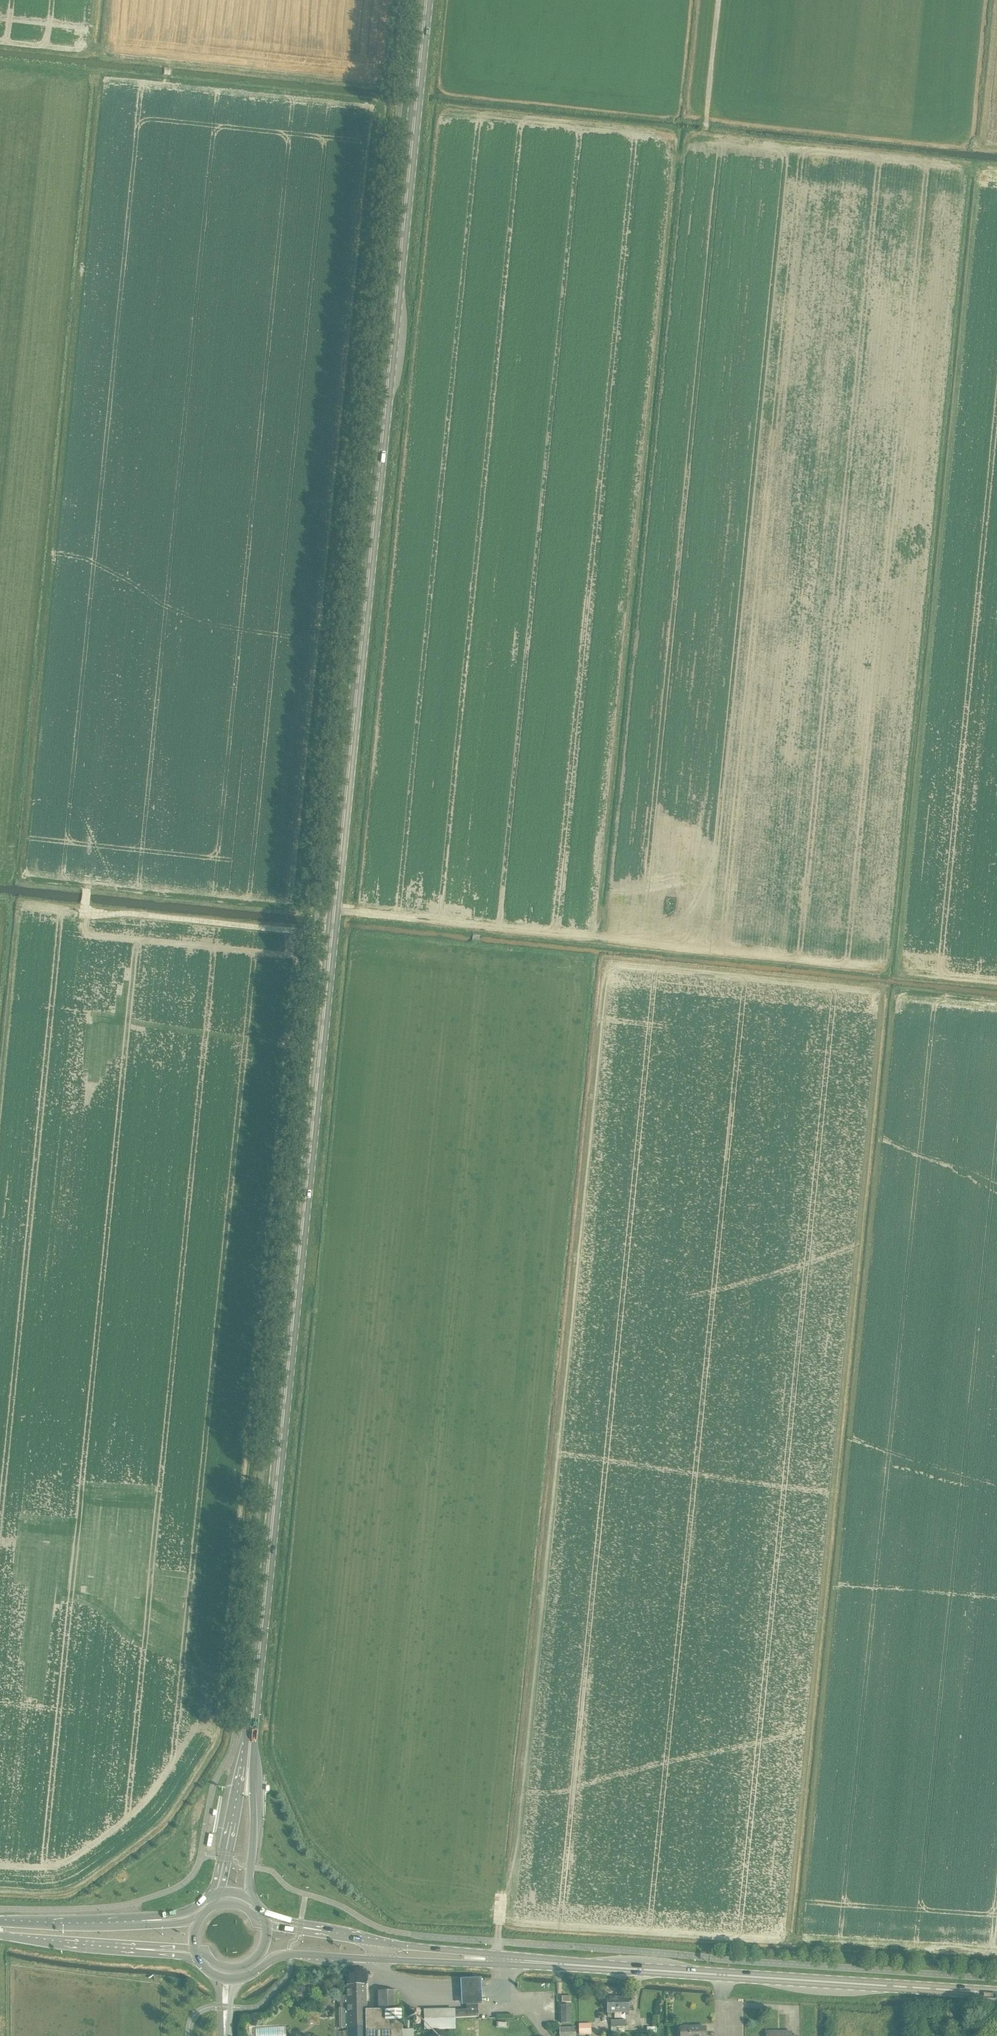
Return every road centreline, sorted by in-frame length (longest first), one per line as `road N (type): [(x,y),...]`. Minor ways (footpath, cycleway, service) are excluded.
road 1 (primary): [(249,1748),(425,0)]
road 2 (secondary): [(996,1992),(504,1960)]
road 3 (secondary): [(260,1969),(282,1954),(504,1960)]
road 4 (secondary): [(504,1960),(325,1931)]
road 5 (primary): [(255,1902),(249,1748)]
road 6 (primary): [(149,1920),(0,1920)]
road 7 (primary): [(0,1935),(148,1950)]
road 8 (track): [(706,130),(719,0)]

